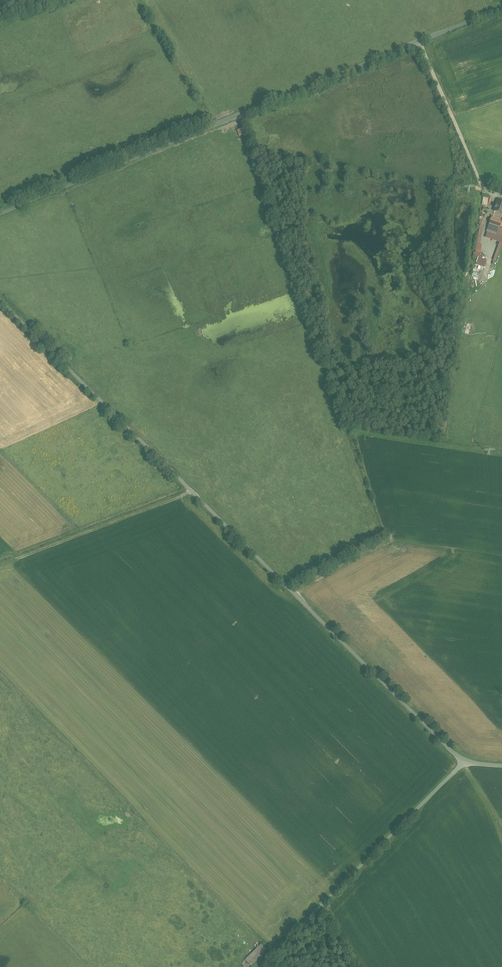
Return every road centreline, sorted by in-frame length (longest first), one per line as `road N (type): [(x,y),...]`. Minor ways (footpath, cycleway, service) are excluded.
road 1 (unclassified): [(464,762),(0,299)]
road 2 (unclassified): [(420,41),(0,214)]
road 3 (unclassified): [(464,762),(260,966)]
road 4 (unclassified): [(501,195),(481,185),(420,41)]

